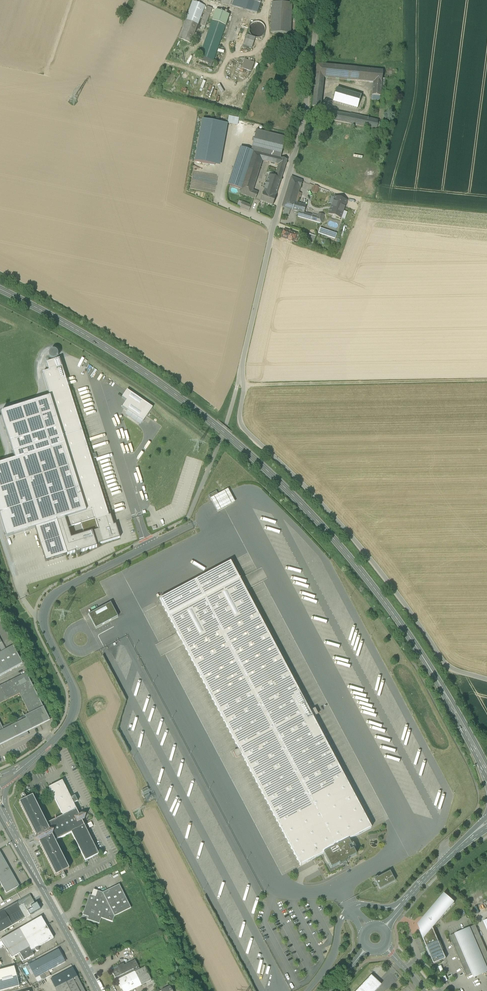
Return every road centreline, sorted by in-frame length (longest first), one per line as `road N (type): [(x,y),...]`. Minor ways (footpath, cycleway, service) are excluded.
road 1 (unclassified): [(316,22),(303,122),(240,371),(239,421),(368,555),(449,669),(486,681)]
road 2 (primary): [(483,763),(408,635),(303,506),(175,394),(0,290)]
road 3 (unclassified): [(28,763),(64,728),(75,703),(44,623),(48,601),(192,525)]
road 4 (track): [(244,387),(486,381)]
road 5 (track): [(446,858),(447,841),(478,809),(479,795),(409,663)]
road 6 (track): [(288,175),(354,200),(486,215)]
road 7 (tertiary): [(98,990),(5,818)]

